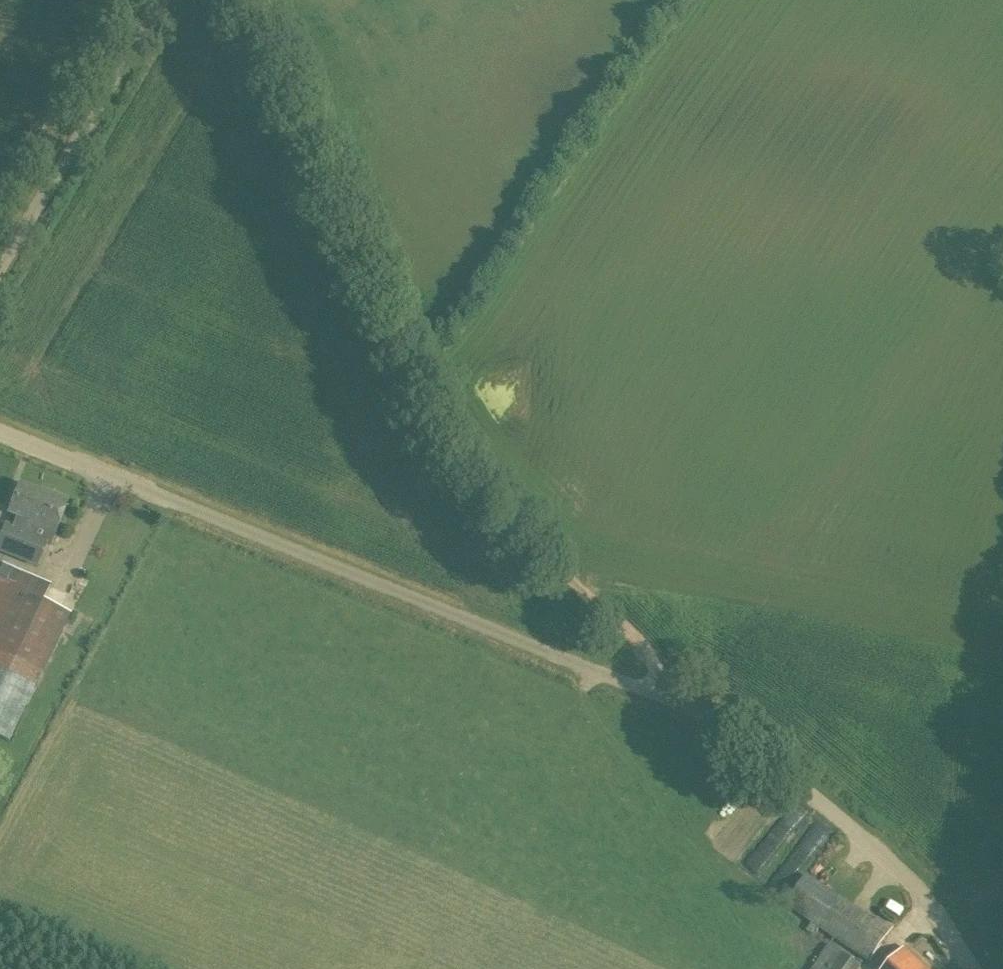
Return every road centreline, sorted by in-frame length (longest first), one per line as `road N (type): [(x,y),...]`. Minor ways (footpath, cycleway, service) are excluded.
road 1 (unclassified): [(977,968),(952,927),(857,827),(693,699),(0,426)]
road 2 (track): [(693,699),(563,587),(468,480),(255,0)]
road 3 (unclassified): [(0,270),(162,0)]

